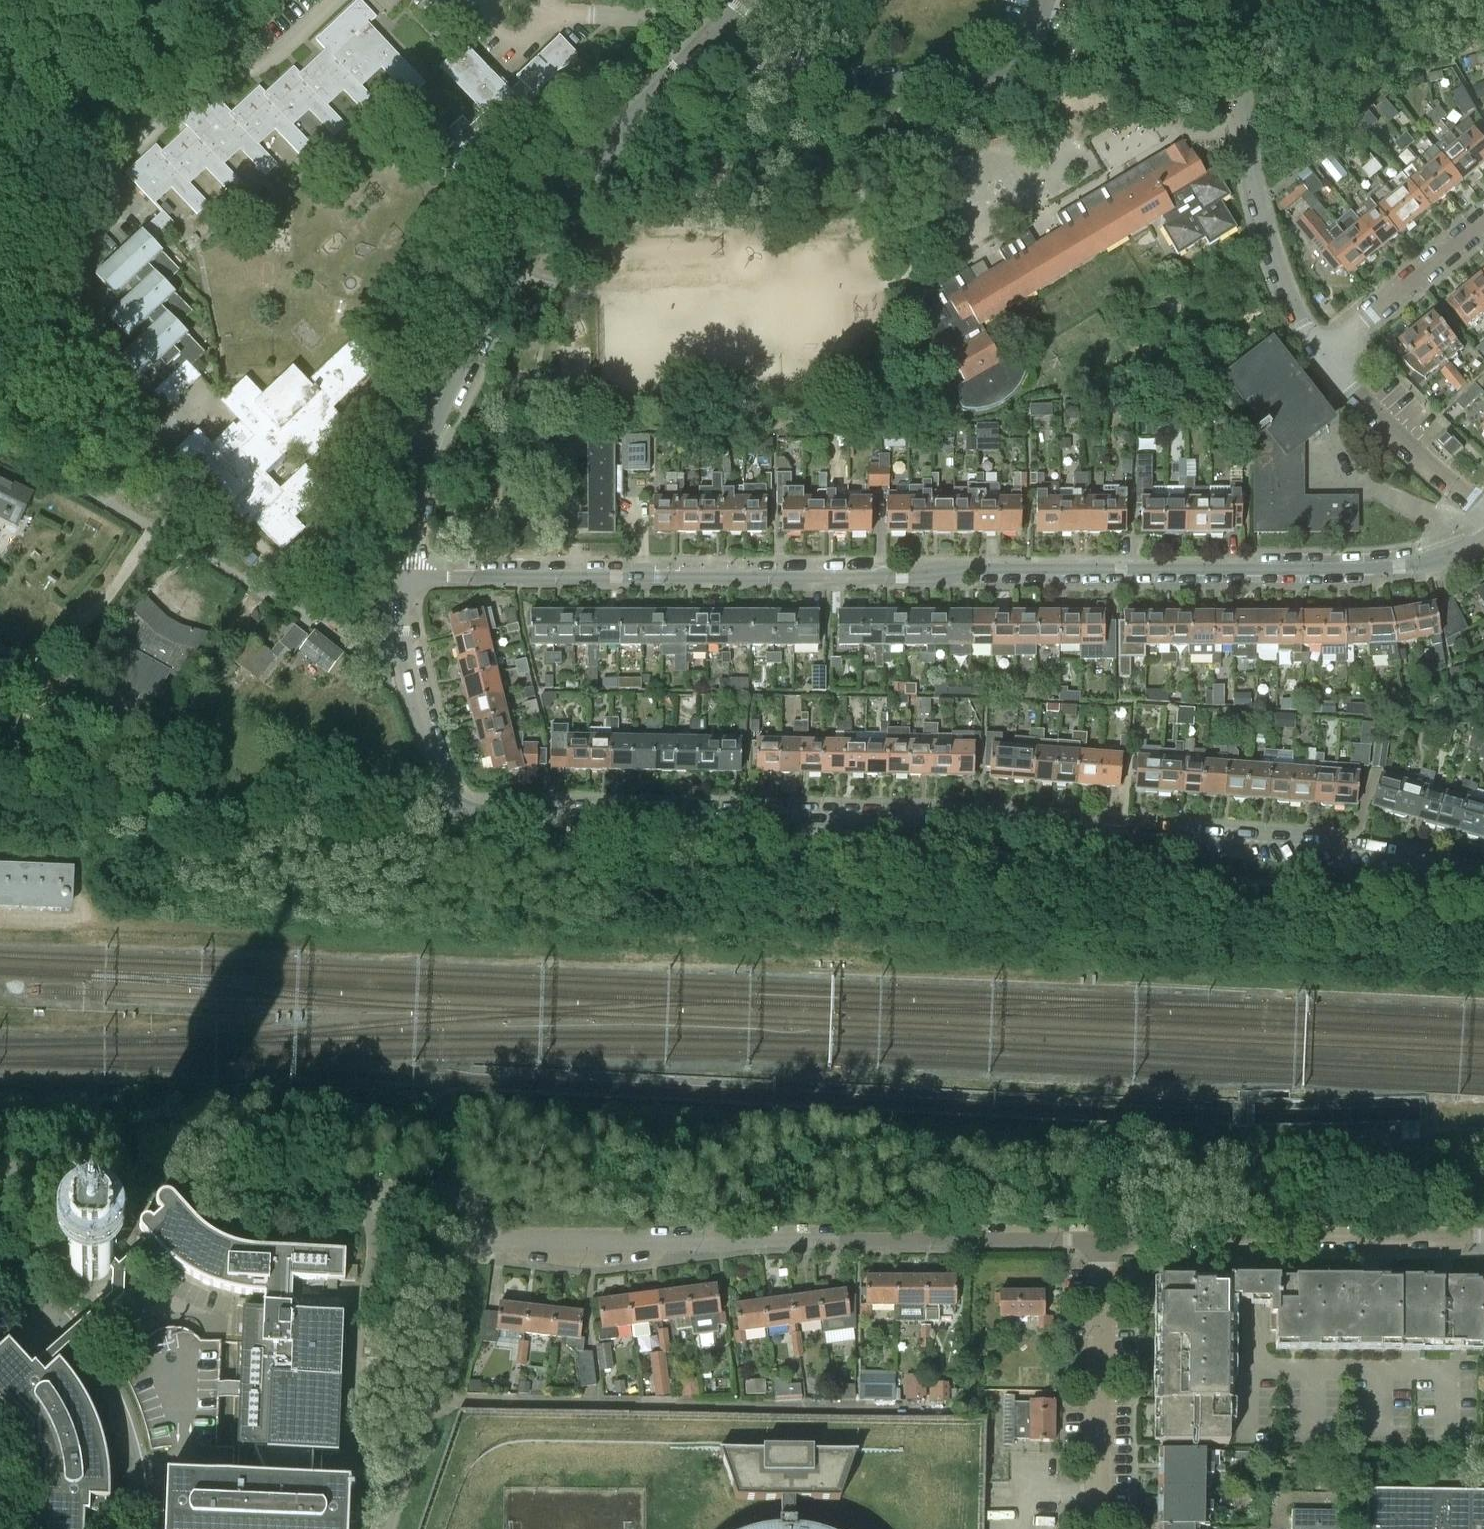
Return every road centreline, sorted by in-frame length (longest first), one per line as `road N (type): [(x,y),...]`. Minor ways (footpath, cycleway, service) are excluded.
road 1 (tertiary): [(400,577),(402,650),(455,815),(1038,820),(1350,842),(1483,876)]
road 2 (tertiary): [(1483,538),(1405,567),(400,577)]
road 3 (tertiary): [(400,577),(421,455),(496,294),(596,155),(711,38)]
road 4 (residential): [(1100,1241),(478,1242)]
road 5 (residential): [(711,38),(753,66),(828,80),(979,73),(1023,59),(1042,0)]
road 6 (residential): [(1483,1236),(1100,1241)]
road 7 (residential): [(1324,350),(1286,283),(1258,203),(1240,92),(1241,0)]
road 8 (residential): [(0,1169),(357,1188)]
road 9 (unclassified): [(0,1264),(61,1314),(106,1379),(131,1436),(148,1528)]
road 10 (residential): [(1099,1528),(1100,1241)]
road 11 (residential): [(386,1528),(440,1358),(454,1259)]
road 12 (residential): [(357,1188),(374,1263),(357,1319),(349,1452)]
road 13 (residential): [(1483,511),(1414,450),(1324,350)]
road 14 (residential): [(1324,350),(1483,225)]
road 15 (residential): [(478,1242),(464,1198),(357,1188)]

